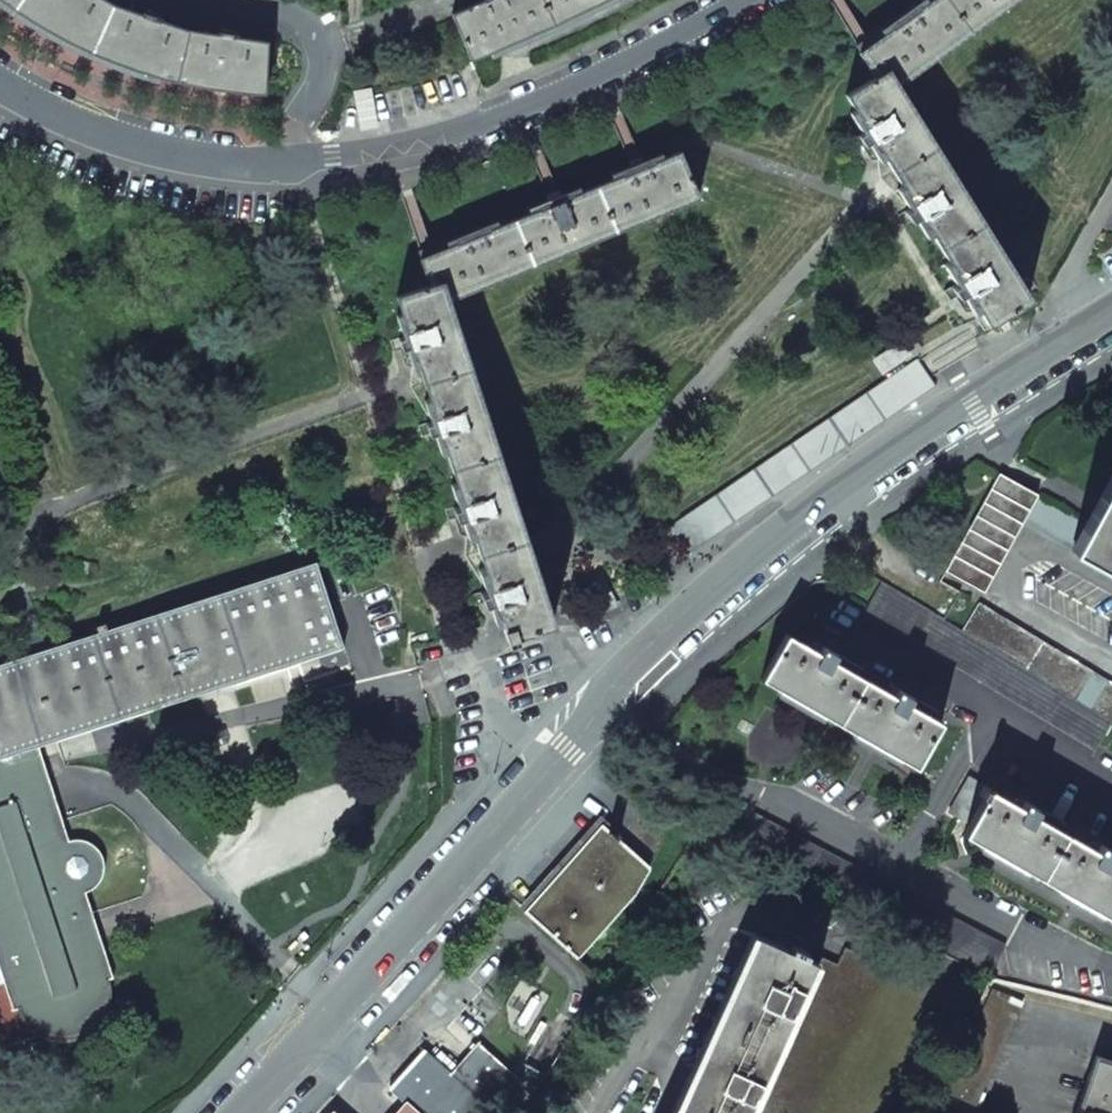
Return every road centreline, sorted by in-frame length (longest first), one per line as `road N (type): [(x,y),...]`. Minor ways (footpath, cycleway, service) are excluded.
road 1 (residential): [(237,1112),(756,543),(1111,310)]
road 2 (residential): [(293,165),(474,129),(600,77),(737,0)]
road 3 (residential): [(0,85),(100,133),(168,154),(293,165)]
road 4 (residential): [(192,0),(285,19),(309,29),(325,50),(325,74),(298,119),(293,165)]

